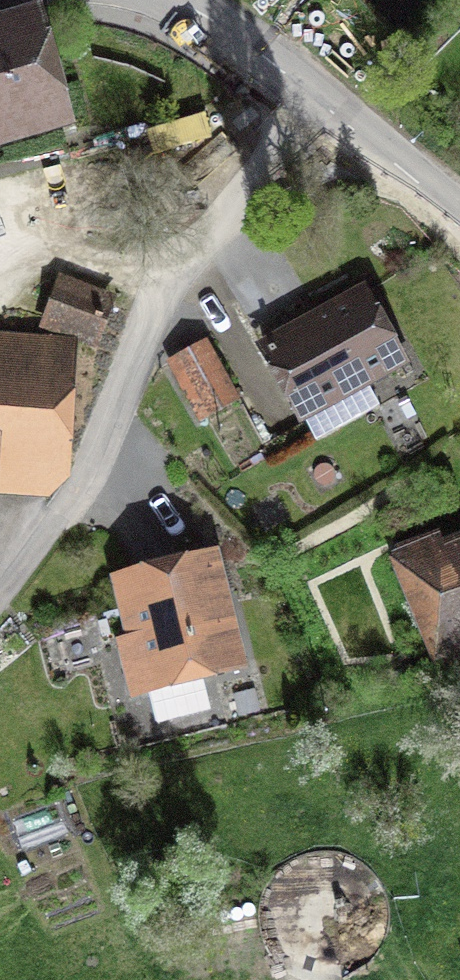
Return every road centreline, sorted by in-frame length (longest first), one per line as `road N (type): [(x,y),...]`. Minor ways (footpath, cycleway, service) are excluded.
road 1 (residential): [(346,126),(171,275),(77,490),(0,598)]
road 2 (tertiary): [(177,0),(272,63),(346,126)]
road 3 (tertiary): [(346,126),(459,208)]

